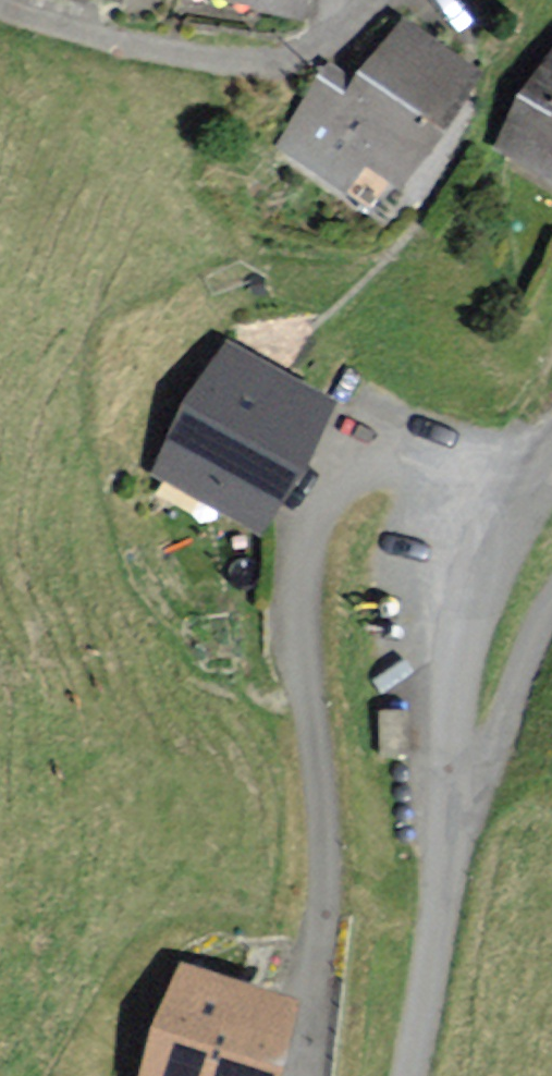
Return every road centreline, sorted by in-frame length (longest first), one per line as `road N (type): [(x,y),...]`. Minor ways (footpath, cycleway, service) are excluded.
road 1 (residential): [(446,783),(471,579),(466,486),(513,470),(551,441)]
road 2 (residential): [(409,1075),(447,888),(446,783)]
road 3 (residential): [(551,601),(483,775),(446,783)]

